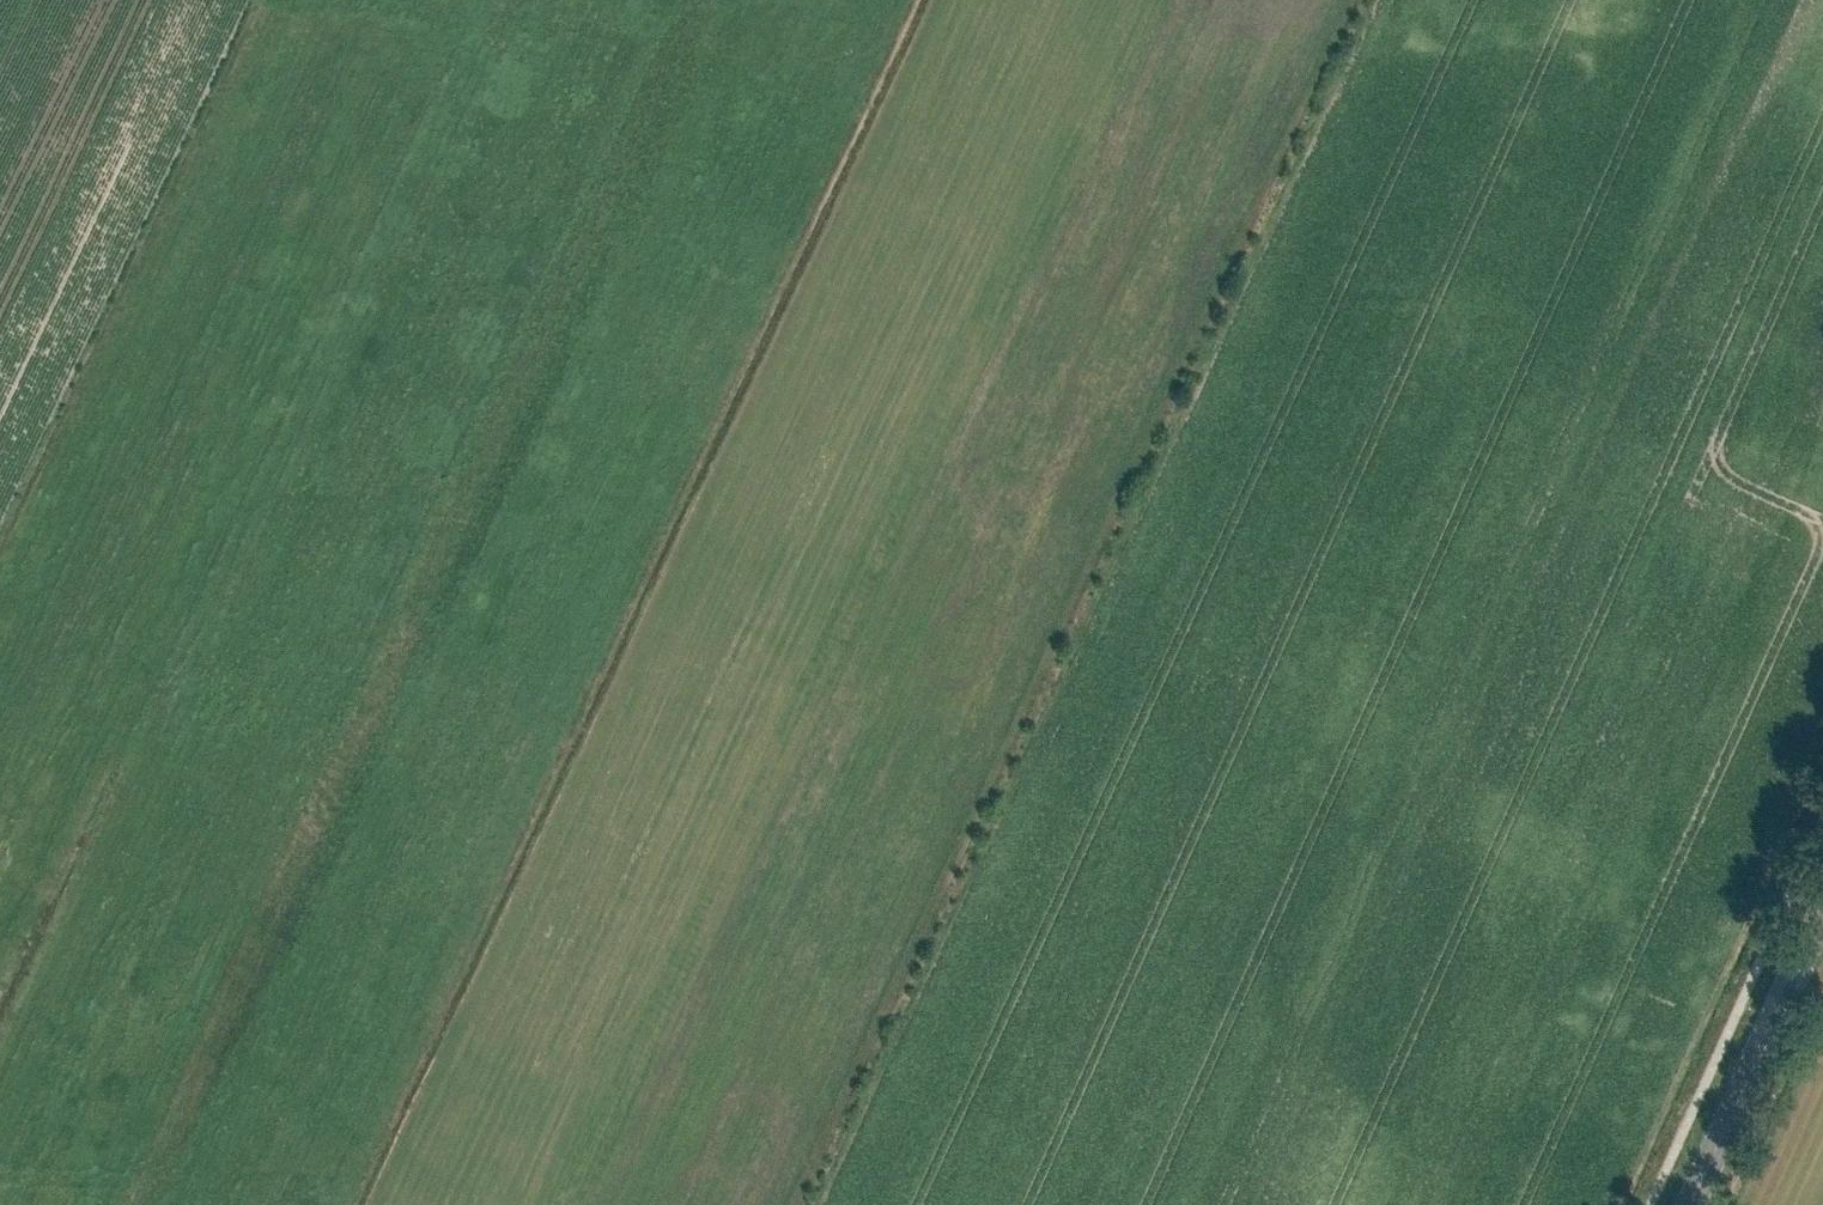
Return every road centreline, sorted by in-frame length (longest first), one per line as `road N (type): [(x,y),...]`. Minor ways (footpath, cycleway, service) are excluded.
road 1 (secondary): [(1690,1204),(1822,910)]

